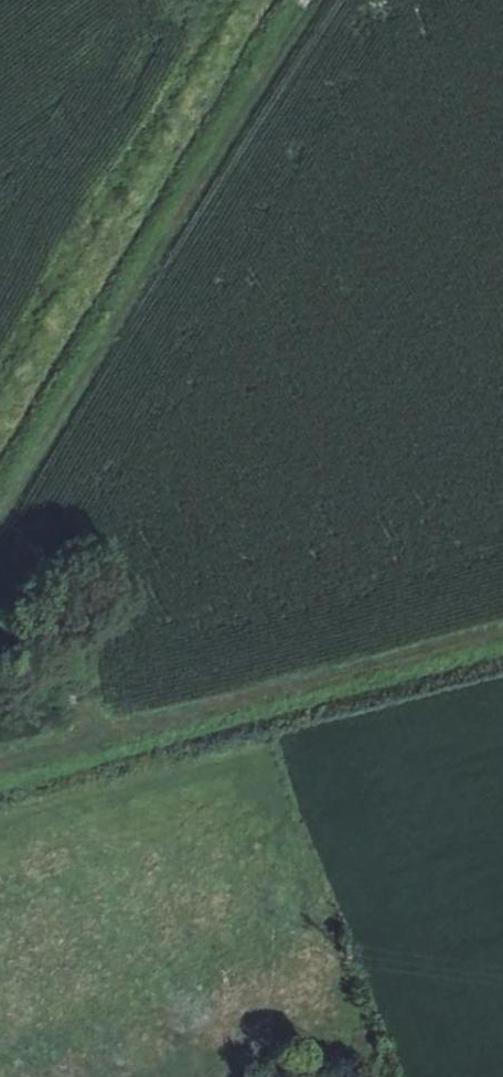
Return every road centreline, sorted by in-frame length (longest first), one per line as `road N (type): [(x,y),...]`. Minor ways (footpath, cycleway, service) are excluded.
road 1 (track): [(0,759),(502,627)]

